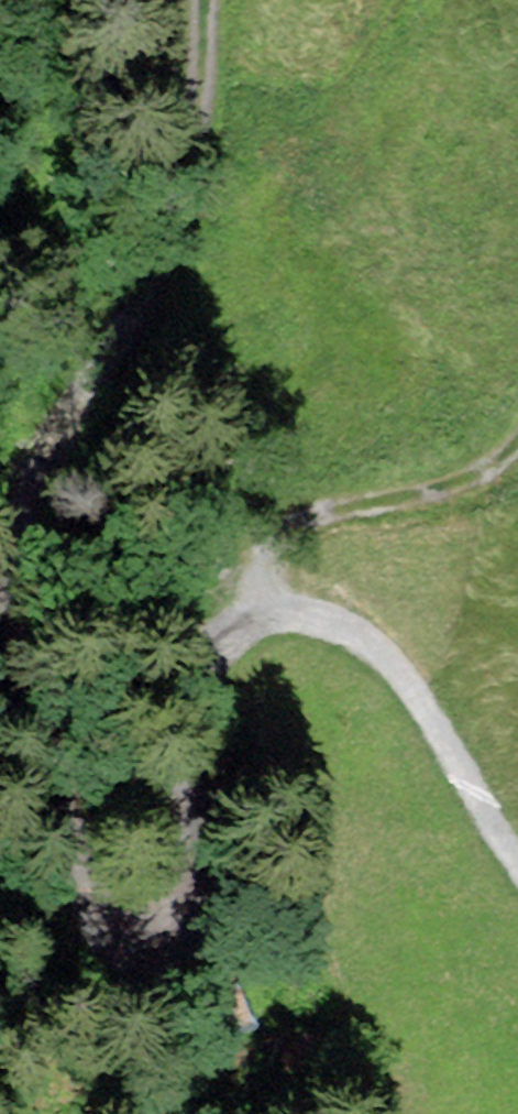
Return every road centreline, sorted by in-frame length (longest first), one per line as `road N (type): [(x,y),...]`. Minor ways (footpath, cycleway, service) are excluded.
road 1 (track): [(256,602),(227,621),(204,652),(174,940),(162,957),(138,958),(115,944),(101,912),(30,708),(20,665),(20,539),(46,463),(133,320),(181,209),(201,0)]
road 2 (track): [(517,454),(486,479),(445,493),(307,523),(259,562),(252,594),(262,613),(386,659),(472,775),(517,864)]

